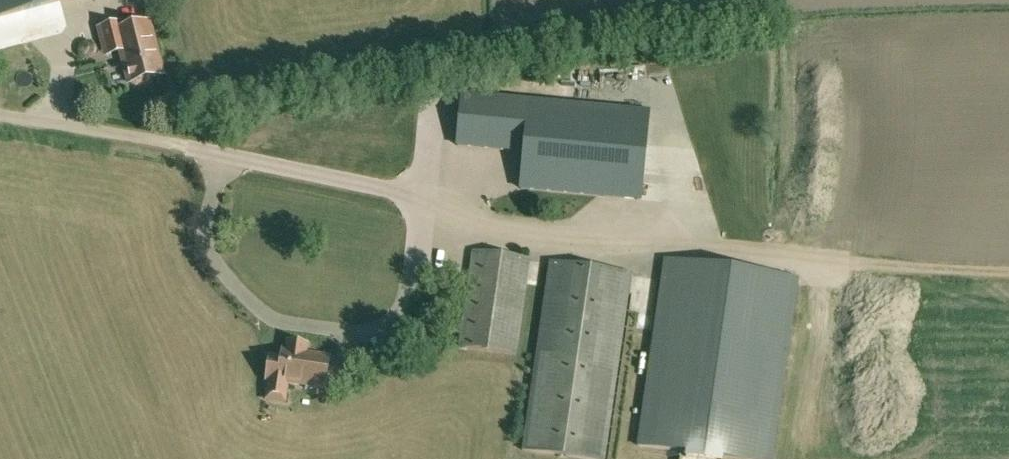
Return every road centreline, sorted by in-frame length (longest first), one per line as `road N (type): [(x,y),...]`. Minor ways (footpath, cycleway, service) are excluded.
road 1 (unclassified): [(695,247),(542,239),(176,141),(0,116)]
road 2 (track): [(695,247),(1008,274)]

